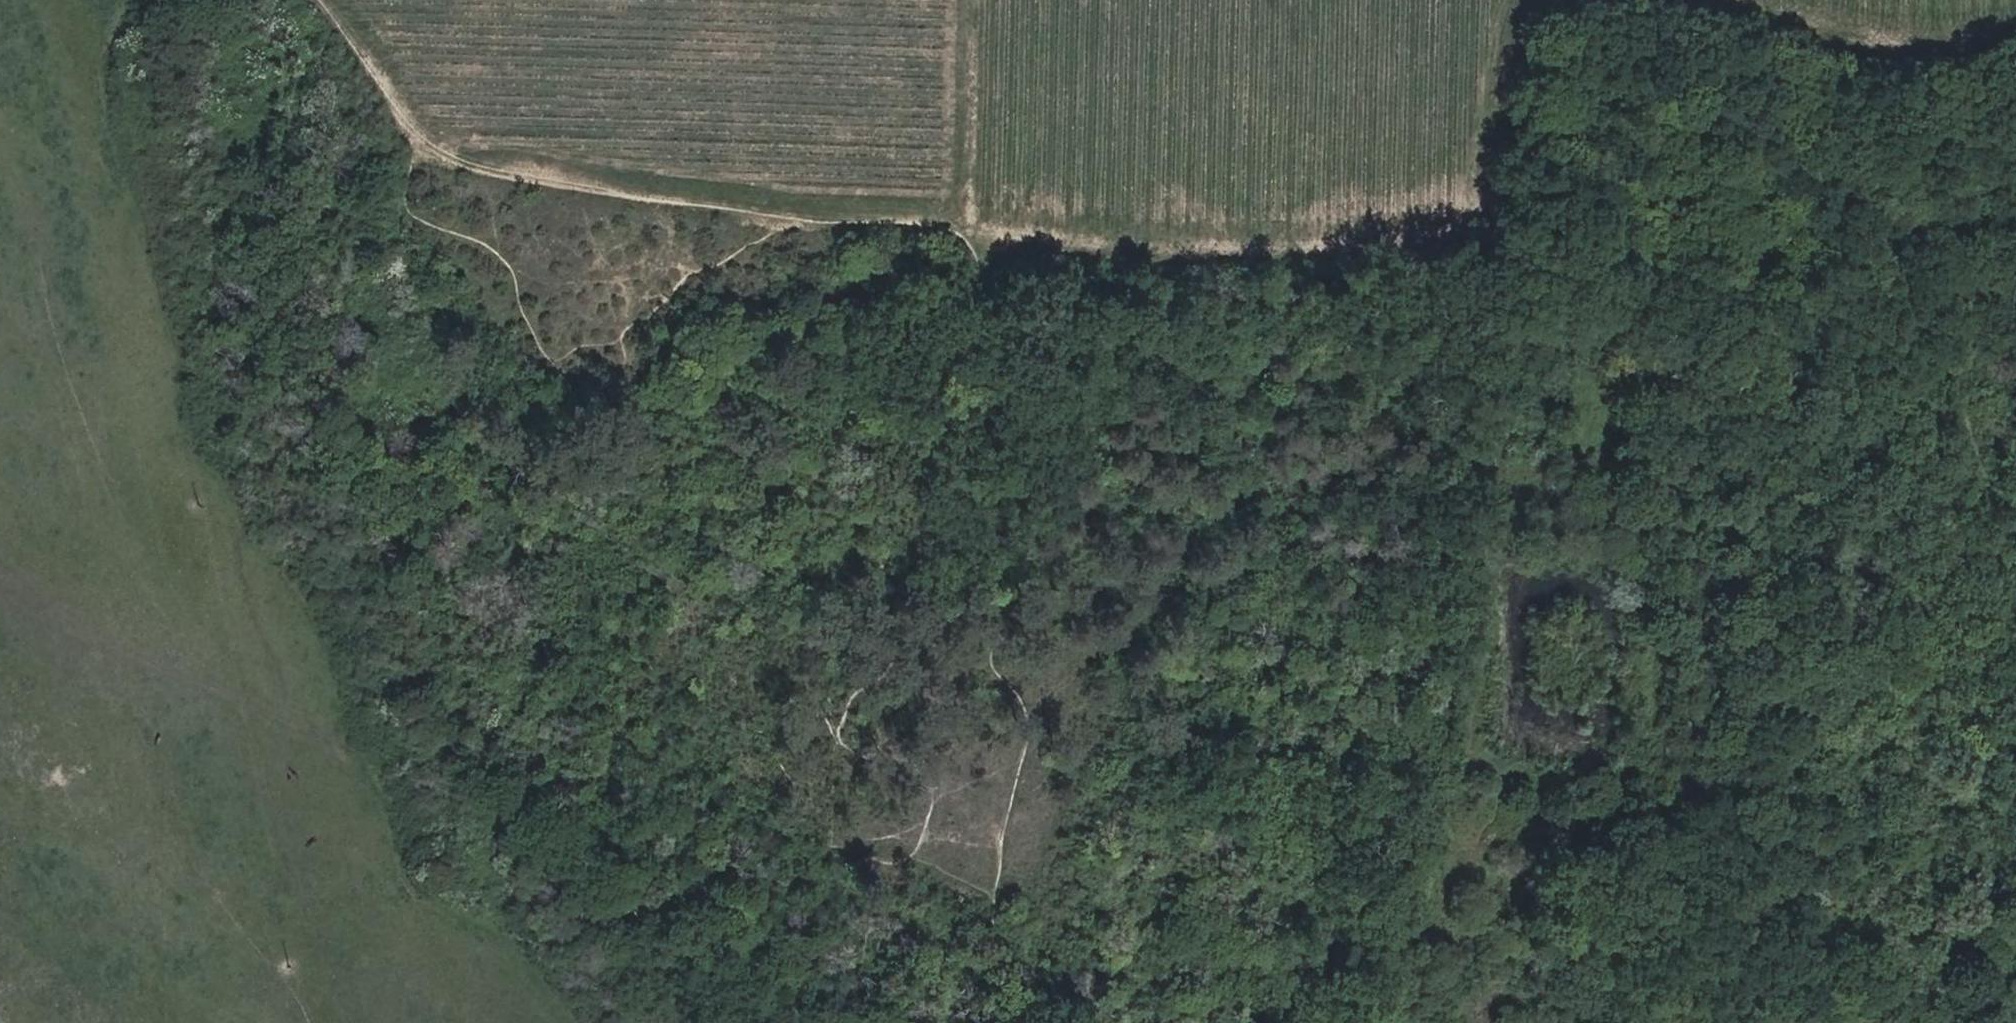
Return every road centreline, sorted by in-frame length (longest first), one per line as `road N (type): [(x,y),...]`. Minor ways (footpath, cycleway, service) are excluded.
road 1 (track): [(1514,0),(1501,53),(1485,242)]

